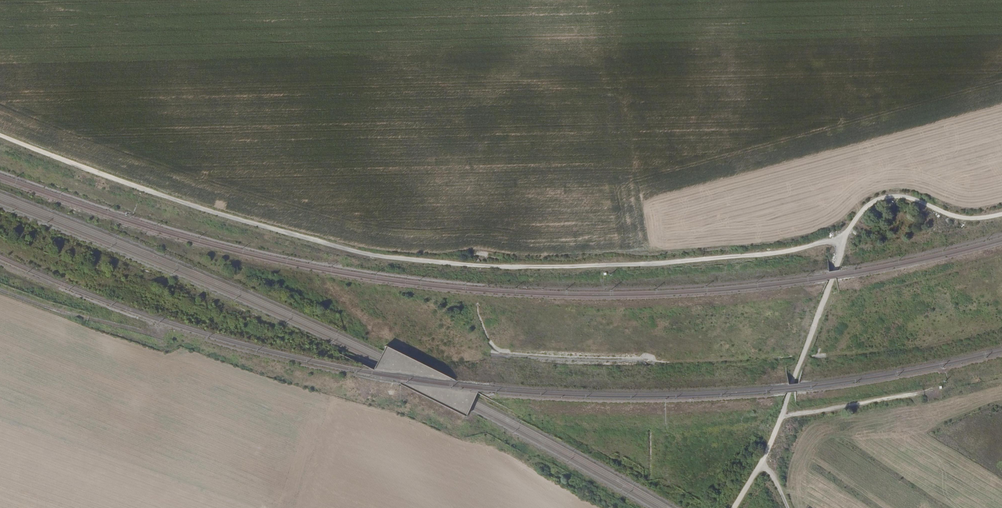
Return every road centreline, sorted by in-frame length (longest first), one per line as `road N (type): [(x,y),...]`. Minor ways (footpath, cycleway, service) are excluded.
road 1 (track): [(0,136),(149,193),(376,255),(487,266),(668,264),(839,237)]
road 2 (primary): [(0,315),(420,462),(482,507)]
road 3 (track): [(783,415),(842,258),(839,237)]
road 4 (track): [(839,237),(891,197),(969,223),(1001,218)]

